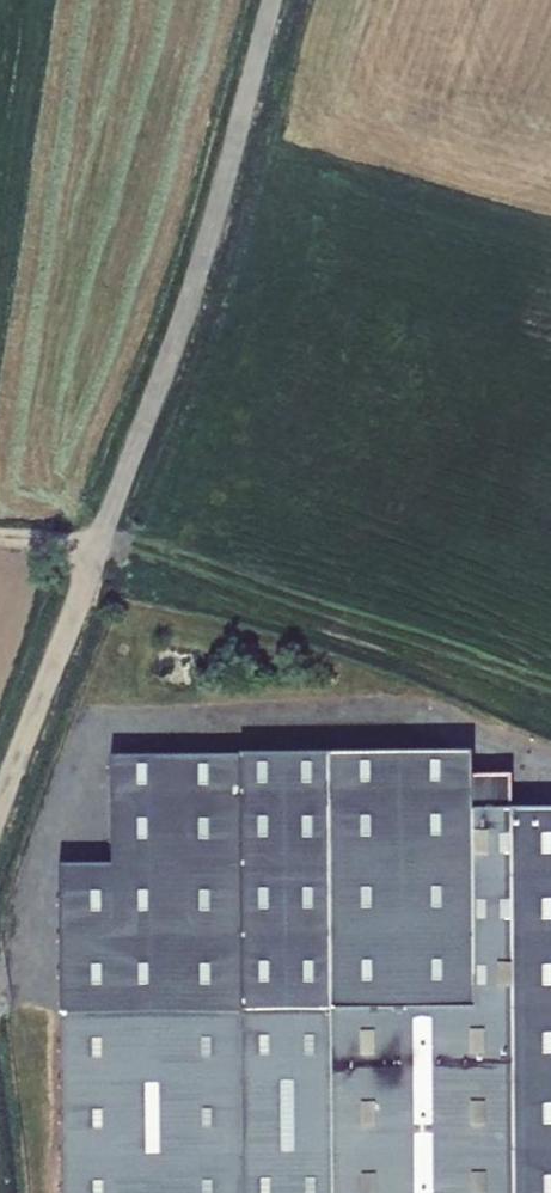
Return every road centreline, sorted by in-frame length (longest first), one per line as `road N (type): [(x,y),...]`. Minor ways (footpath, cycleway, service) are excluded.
road 1 (track): [(0,807),(204,258),(273,0)]

